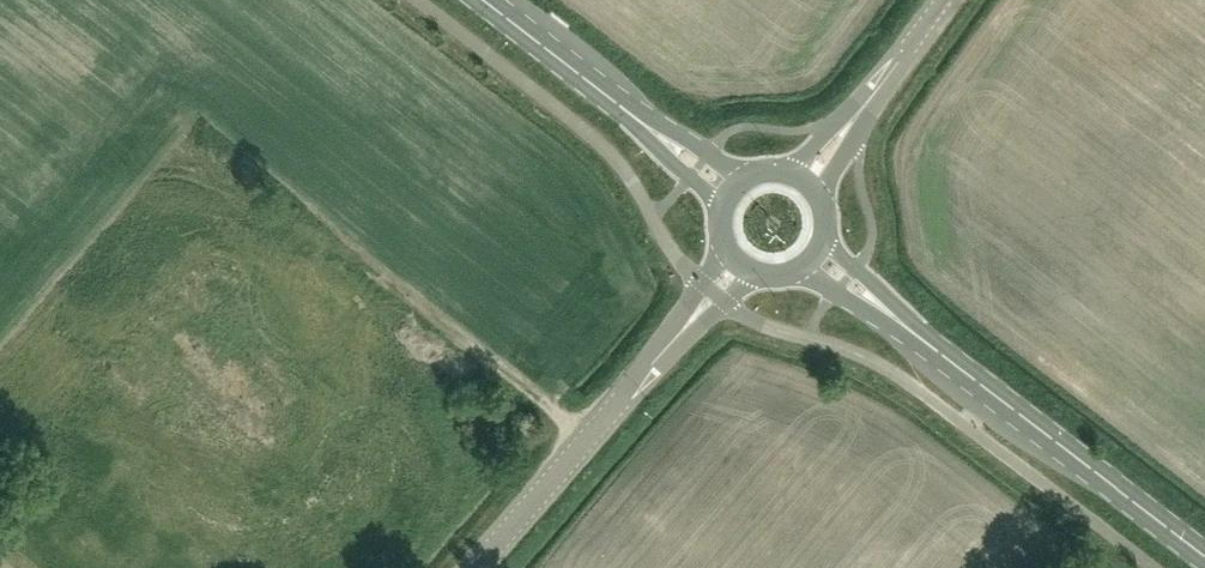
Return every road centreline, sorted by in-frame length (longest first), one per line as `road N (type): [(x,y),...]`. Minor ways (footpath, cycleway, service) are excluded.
road 1 (tertiary): [(1204,558),(816,256)]
road 2 (tertiary): [(474,567),(741,263)]
road 3 (tertiary): [(732,193),(477,0)]
road 4 (unclassified): [(807,181),(946,0)]

